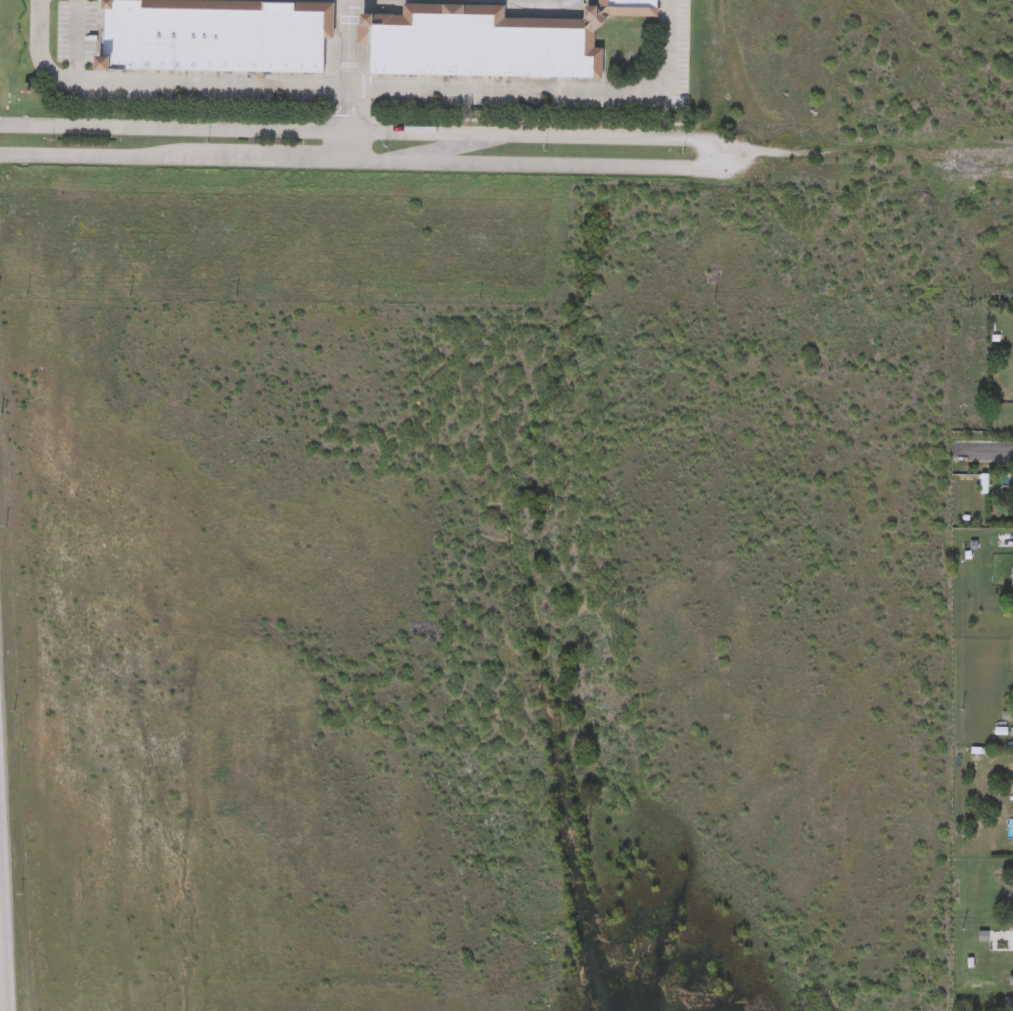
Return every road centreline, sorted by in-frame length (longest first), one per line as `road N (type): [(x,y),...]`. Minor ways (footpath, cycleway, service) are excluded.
road 1 (residential): [(0,160),(714,170),(738,156),(707,142),(0,126)]
road 2 (residential): [(738,156),(1012,160)]
road 3 (secondary): [(9,1010),(0,807)]

